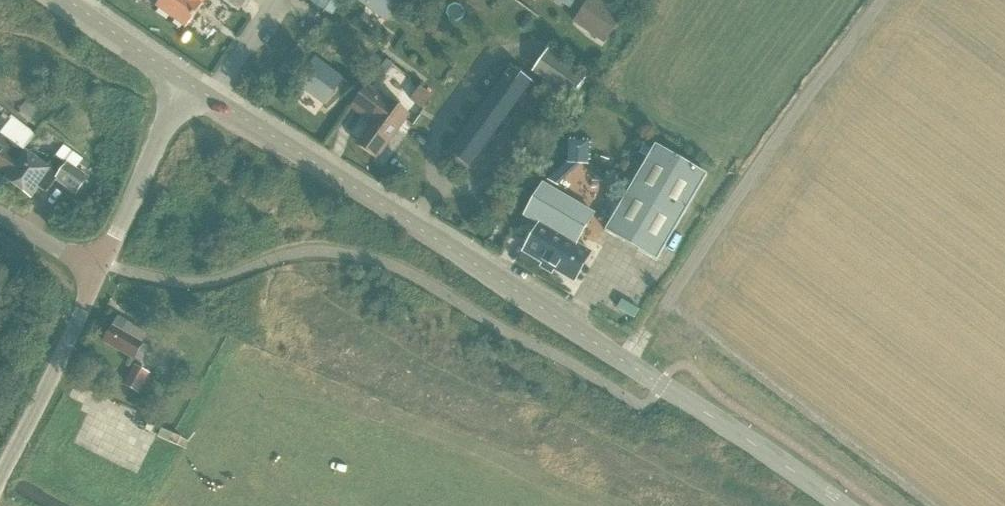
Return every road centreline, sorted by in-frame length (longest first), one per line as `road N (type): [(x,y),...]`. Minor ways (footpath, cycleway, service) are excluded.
road 1 (tertiary): [(843,505),(191,85)]
road 2 (unclassified): [(0,478),(98,269)]
road 3 (unclassified): [(98,269),(191,85)]
road 4 (tertiary): [(191,85),(64,0)]

